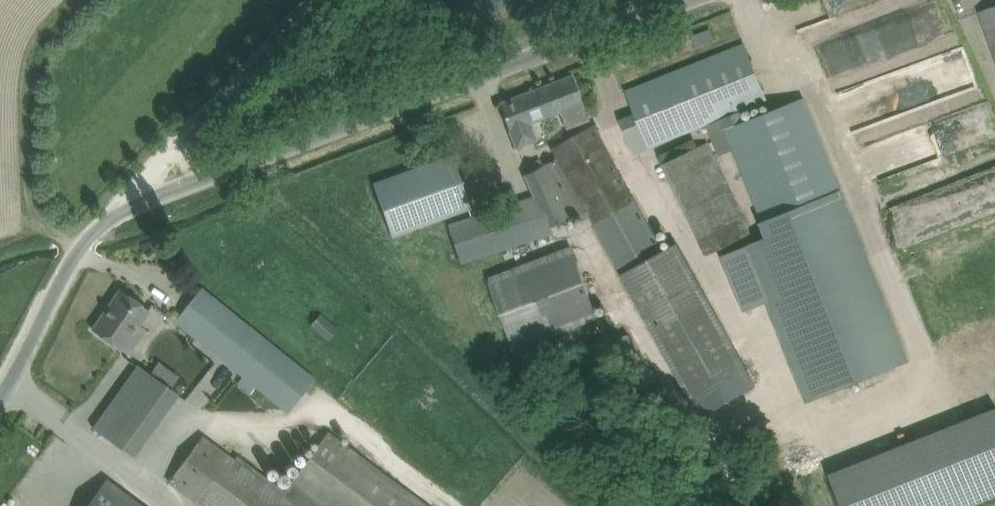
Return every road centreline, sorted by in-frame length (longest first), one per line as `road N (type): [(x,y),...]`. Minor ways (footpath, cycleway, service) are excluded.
road 1 (unclassified): [(0,401),(78,259),(115,218),(695,0)]
road 2 (track): [(115,218),(305,0)]
road 3 (track): [(994,153),(861,203)]

